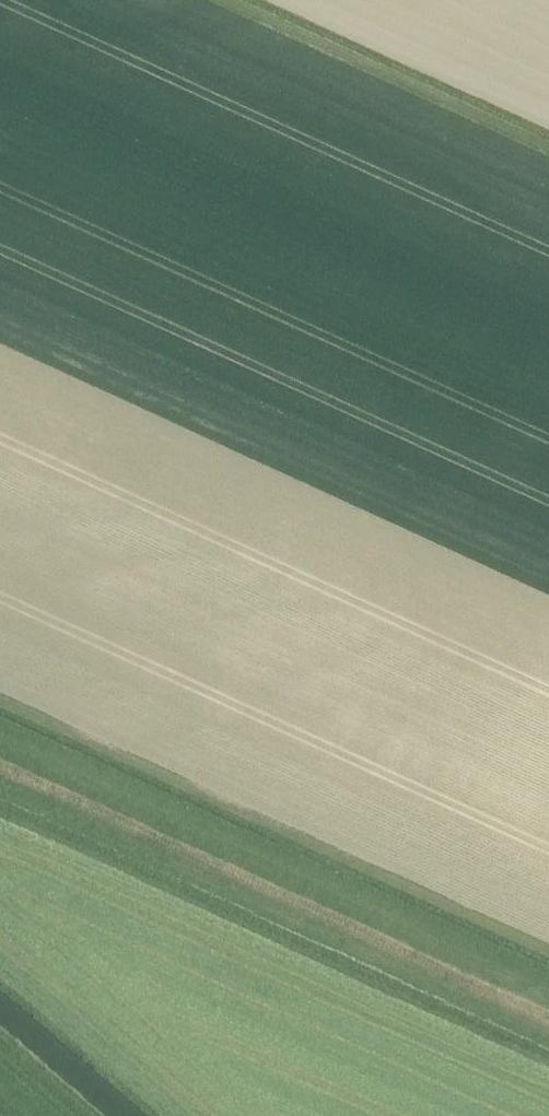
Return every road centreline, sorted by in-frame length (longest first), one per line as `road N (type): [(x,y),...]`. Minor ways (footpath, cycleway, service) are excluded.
road 1 (track): [(0,770),(548,1019)]

